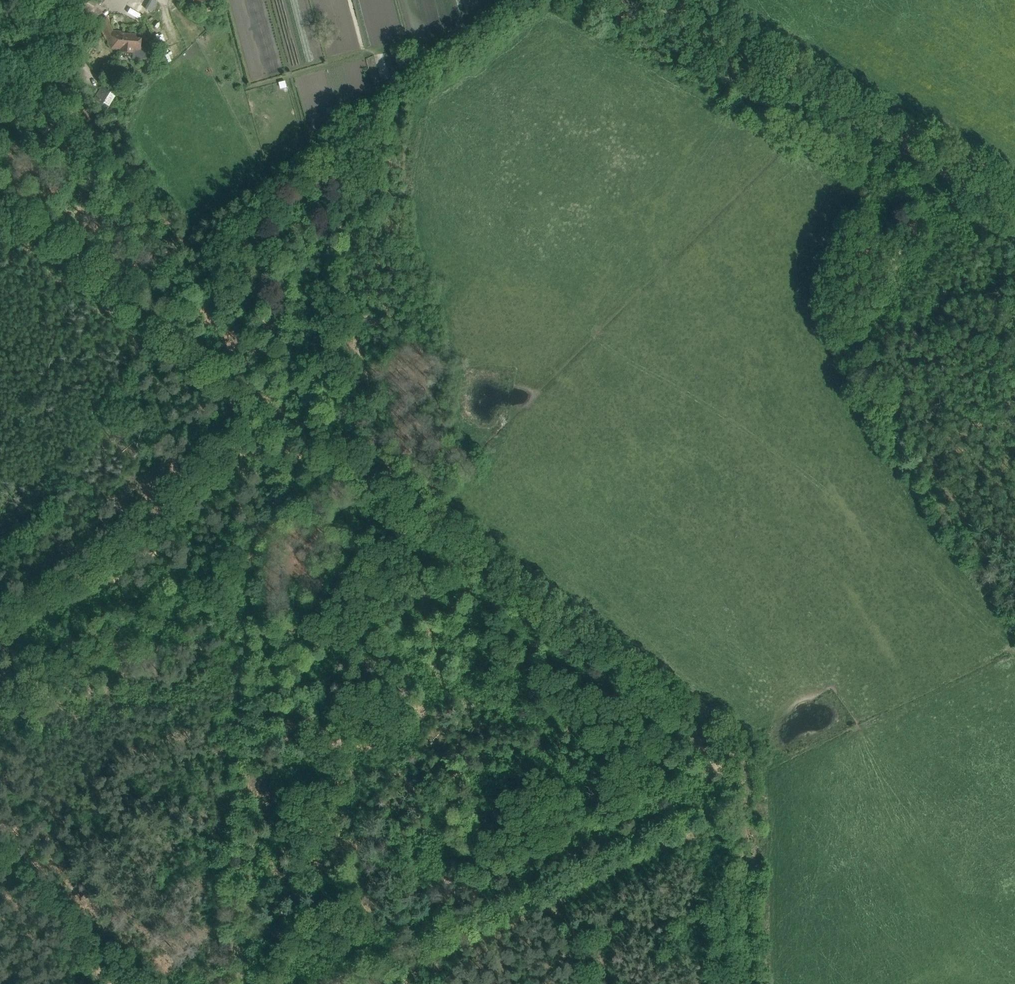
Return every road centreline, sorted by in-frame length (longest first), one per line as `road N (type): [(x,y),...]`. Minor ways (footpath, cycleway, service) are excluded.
road 1 (track): [(641,0),(1014,213)]
road 2 (track): [(318,179),(401,497)]
road 3 (track): [(525,0),(320,159),(318,179)]
road 4 (track): [(318,179),(289,413)]

